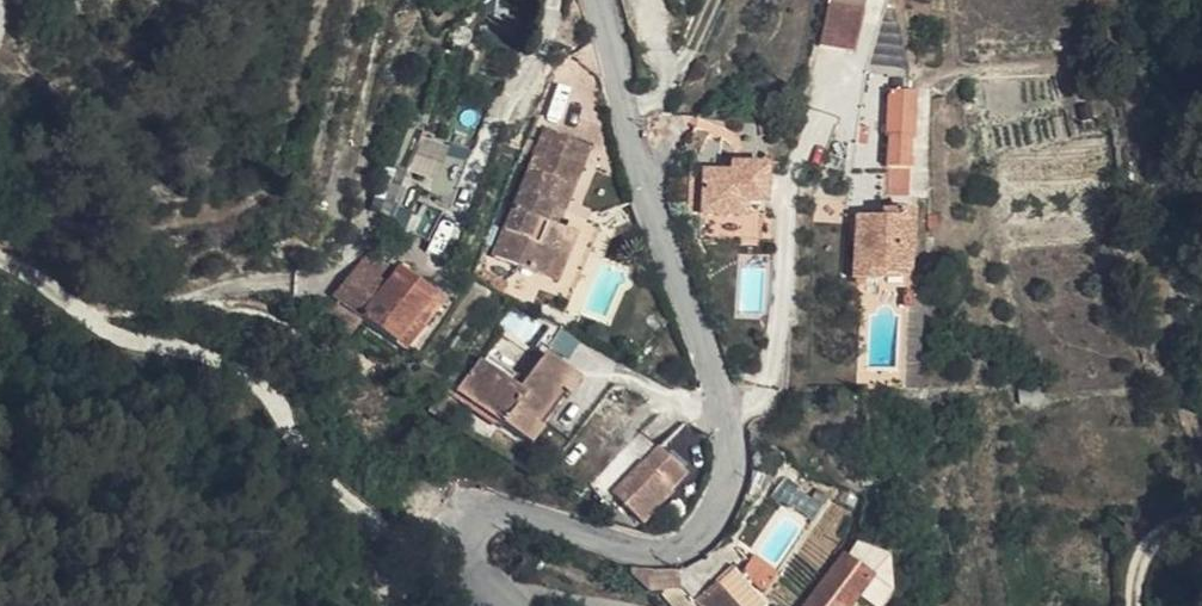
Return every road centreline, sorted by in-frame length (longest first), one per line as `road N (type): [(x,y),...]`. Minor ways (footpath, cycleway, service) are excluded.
road 1 (unclassified): [(469,582),(457,542),(472,515),(593,550),(671,557),(712,525),(727,481),(719,392),(652,217),(601,0)]
road 2 (track): [(1201,456),(1174,360),(1126,75),(1095,62),(945,74)]
road 3 (track): [(457,542),(407,537),(338,490),(264,379),(100,322)]
road 4 (track): [(100,322),(138,301),(341,268),(370,227)]
road 5 (track): [(1134,605),(1132,578),(1201,491)]

